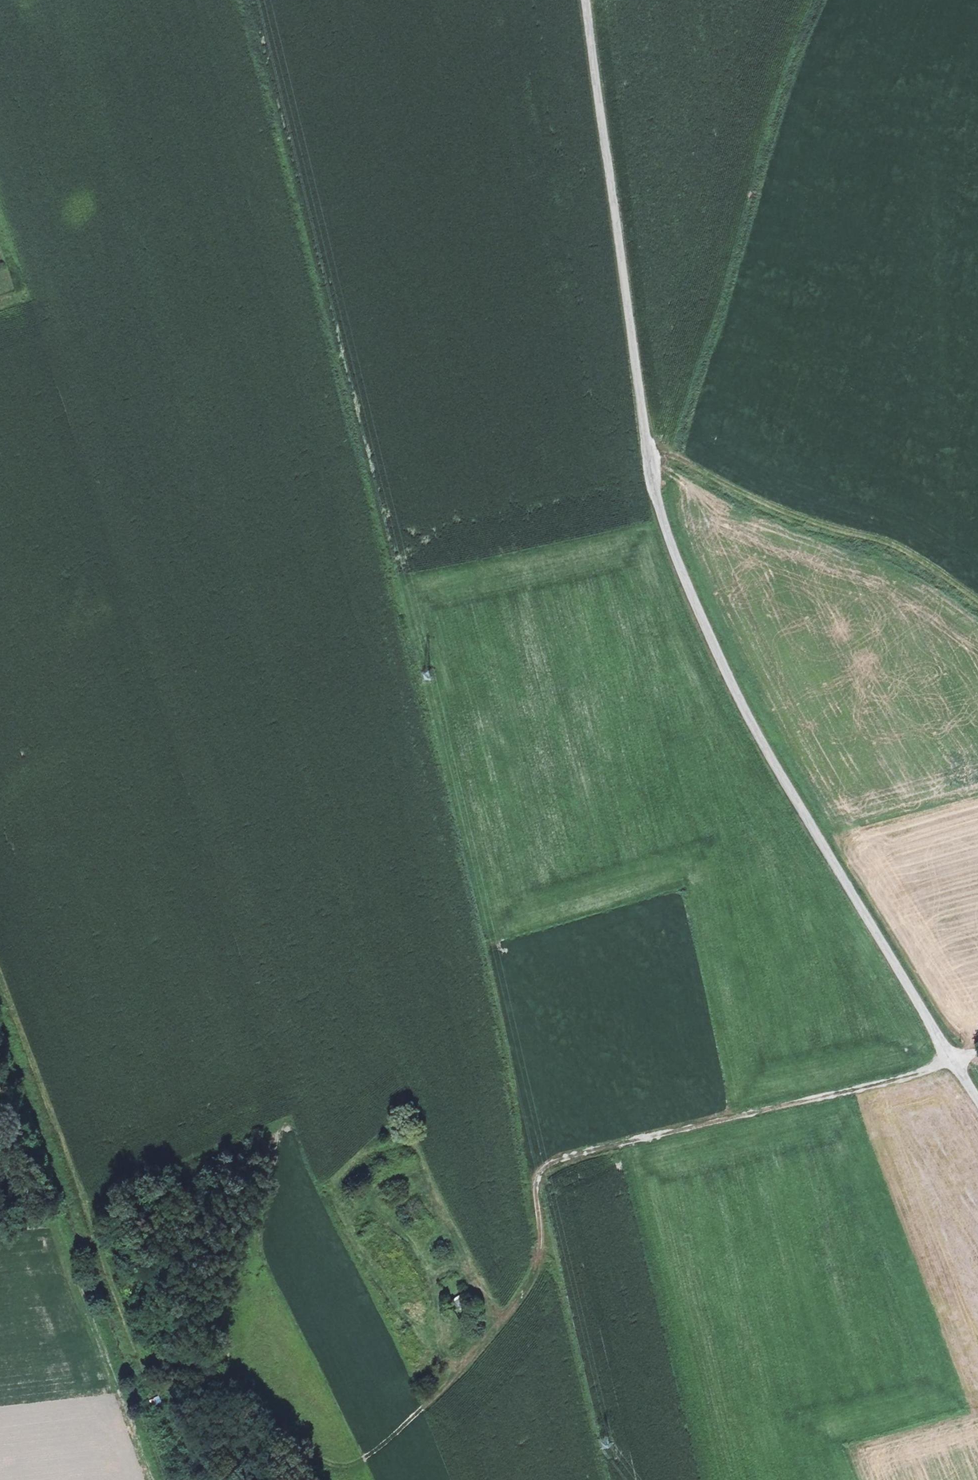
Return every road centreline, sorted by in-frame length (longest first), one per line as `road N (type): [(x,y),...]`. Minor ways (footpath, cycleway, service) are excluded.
road 1 (unclassified): [(953,1060),(769,755),(666,525),(587,0)]

